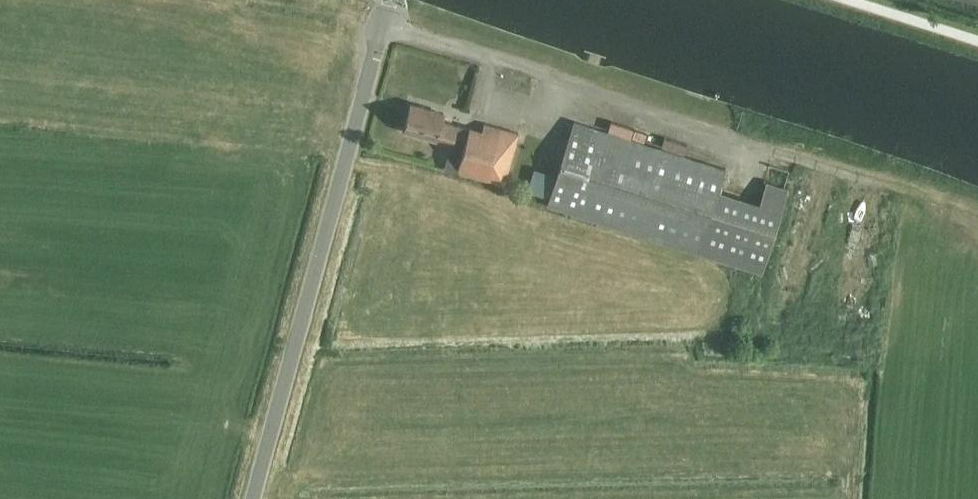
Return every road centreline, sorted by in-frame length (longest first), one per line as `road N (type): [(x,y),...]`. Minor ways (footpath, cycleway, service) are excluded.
road 1 (unclassified): [(253,498),(390,0)]

